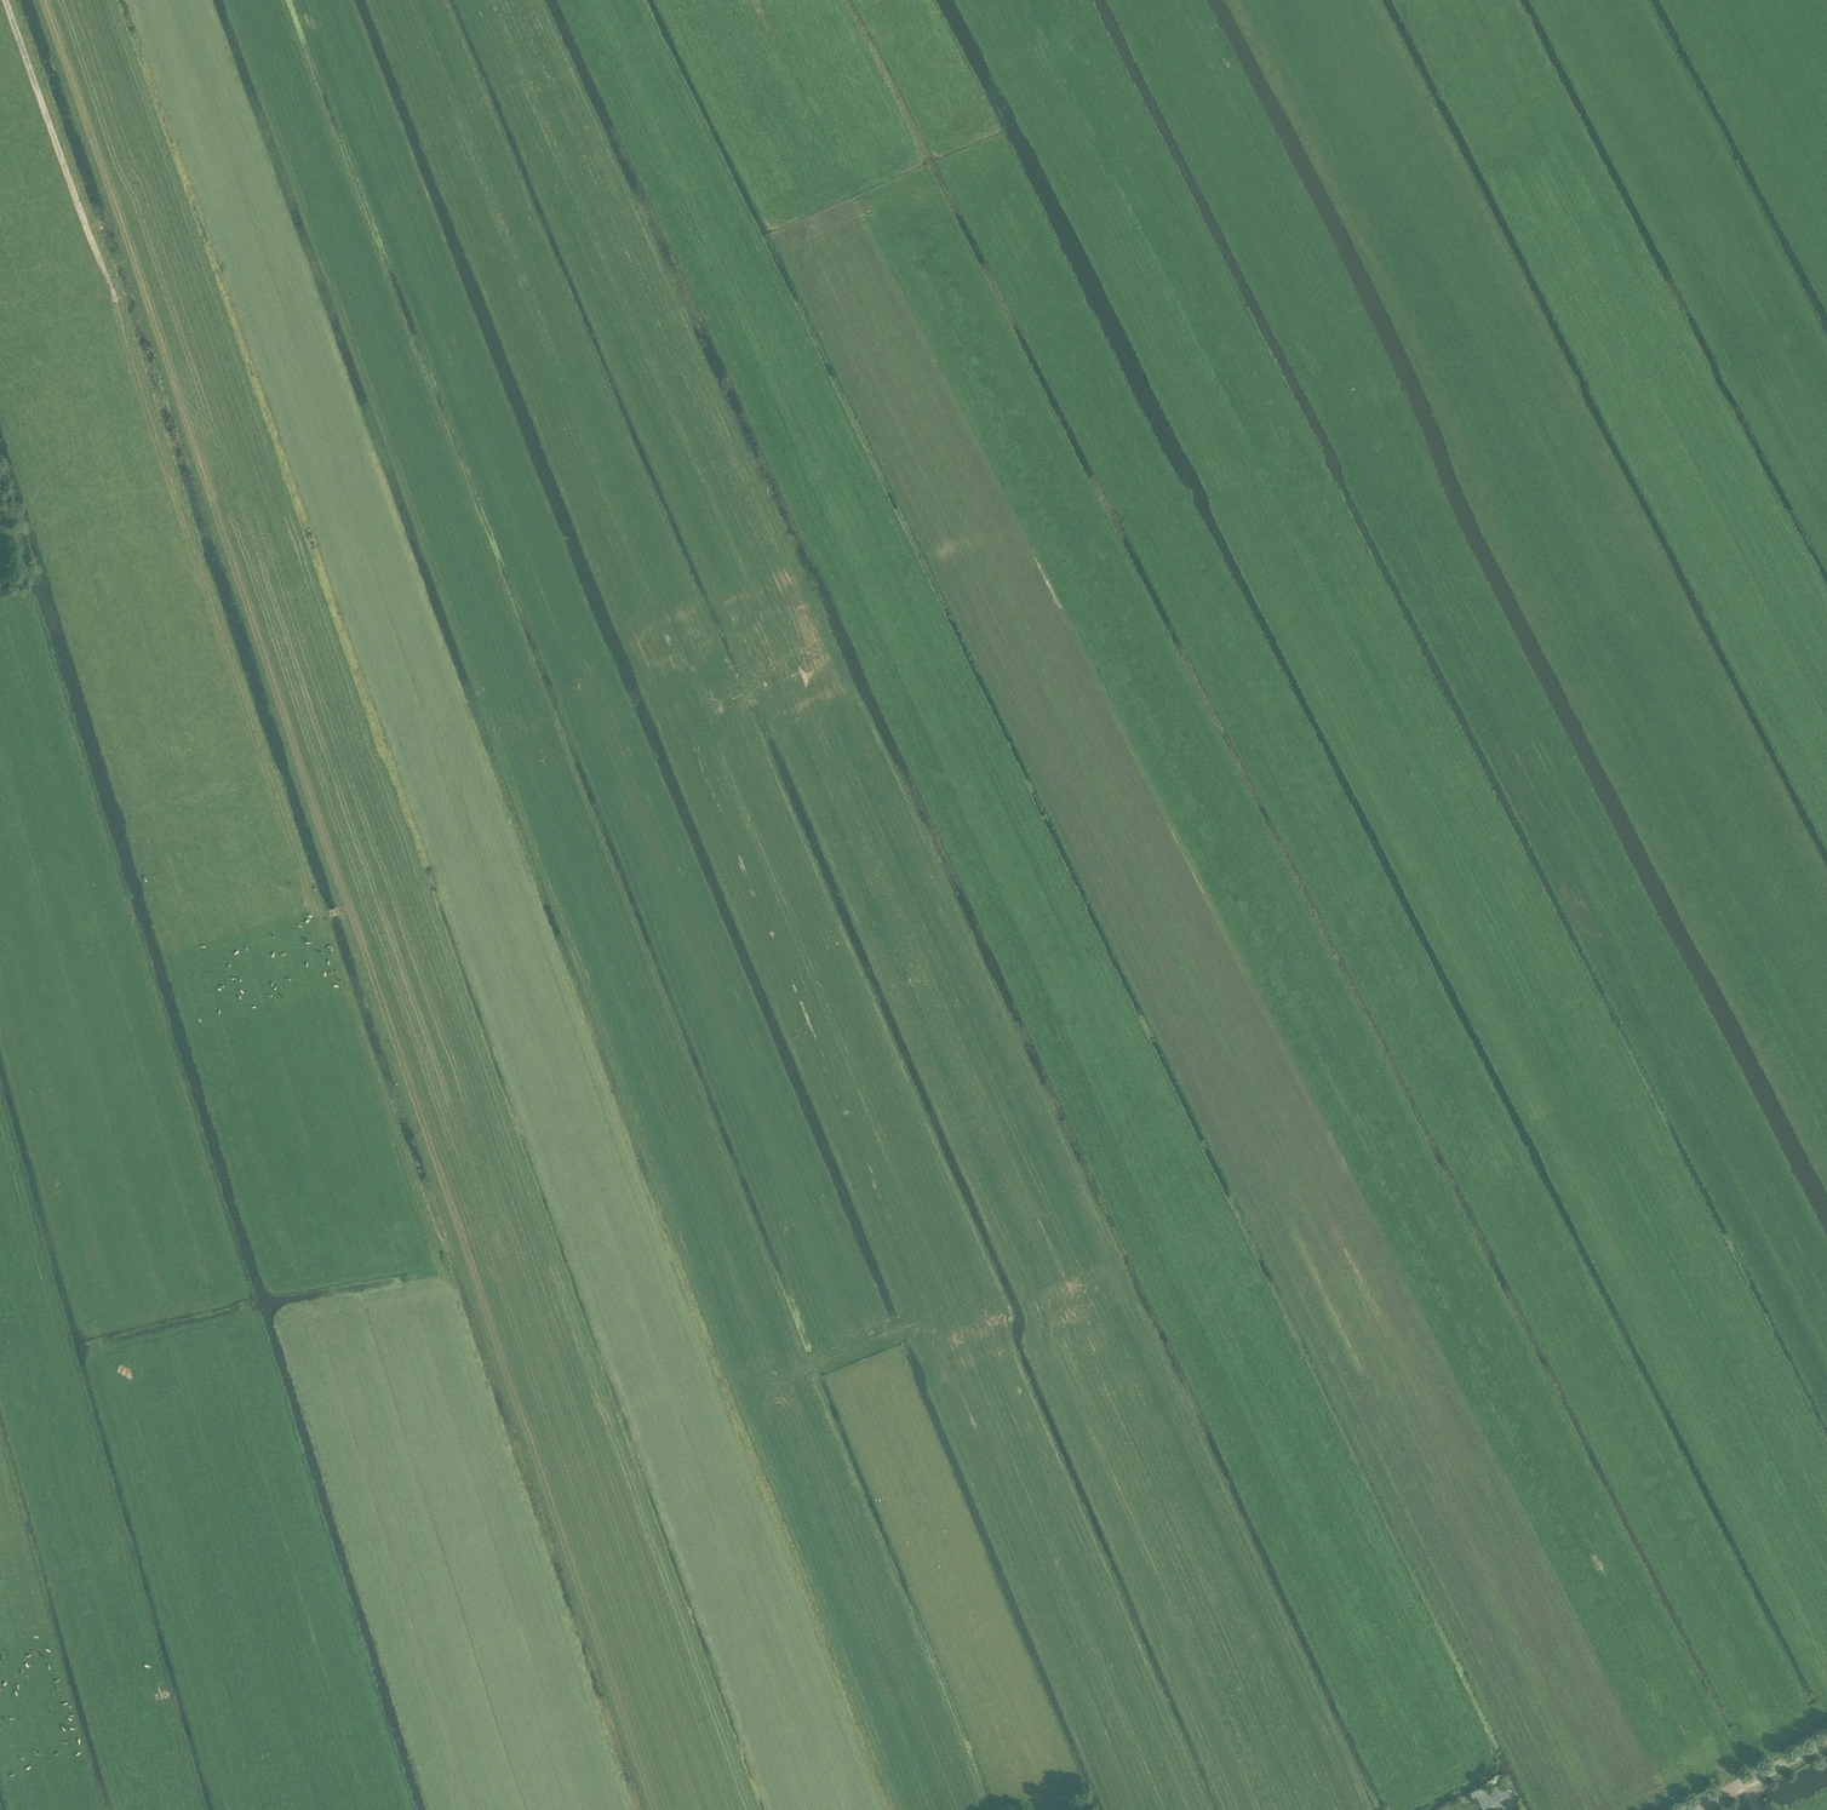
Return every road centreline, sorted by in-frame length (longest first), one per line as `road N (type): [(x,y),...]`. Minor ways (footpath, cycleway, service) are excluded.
road 1 (track): [(1826,1304),(1175,0)]
road 2 (track): [(116,301),(7,0)]
road 3 (unclassified): [(1685,1809),(1826,1737)]

